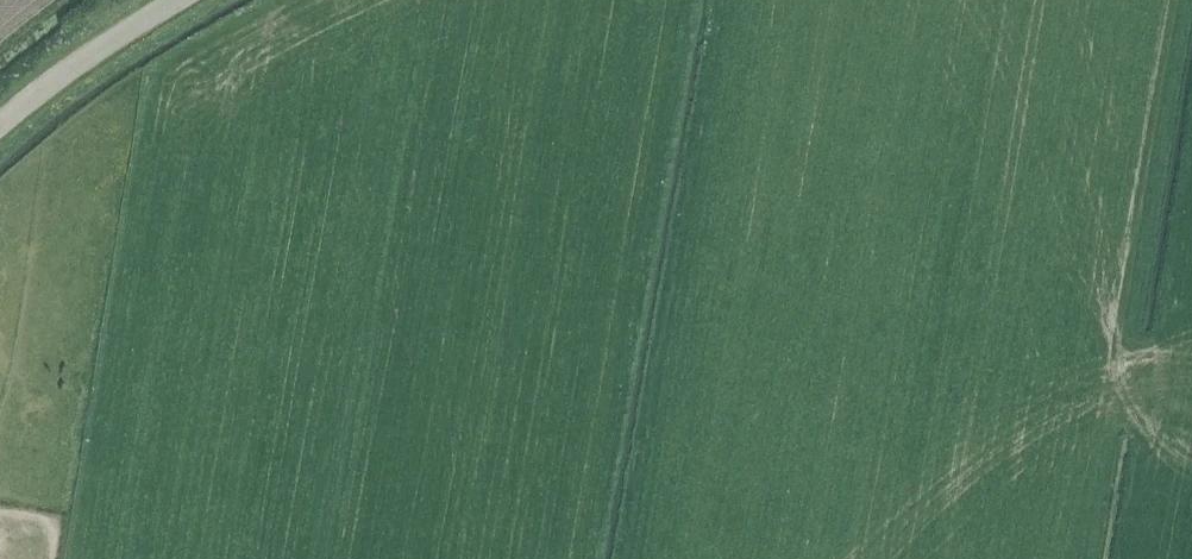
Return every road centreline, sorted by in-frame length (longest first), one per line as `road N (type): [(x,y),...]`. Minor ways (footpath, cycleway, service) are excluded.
road 1 (tertiary): [(0,123),(176,0)]

